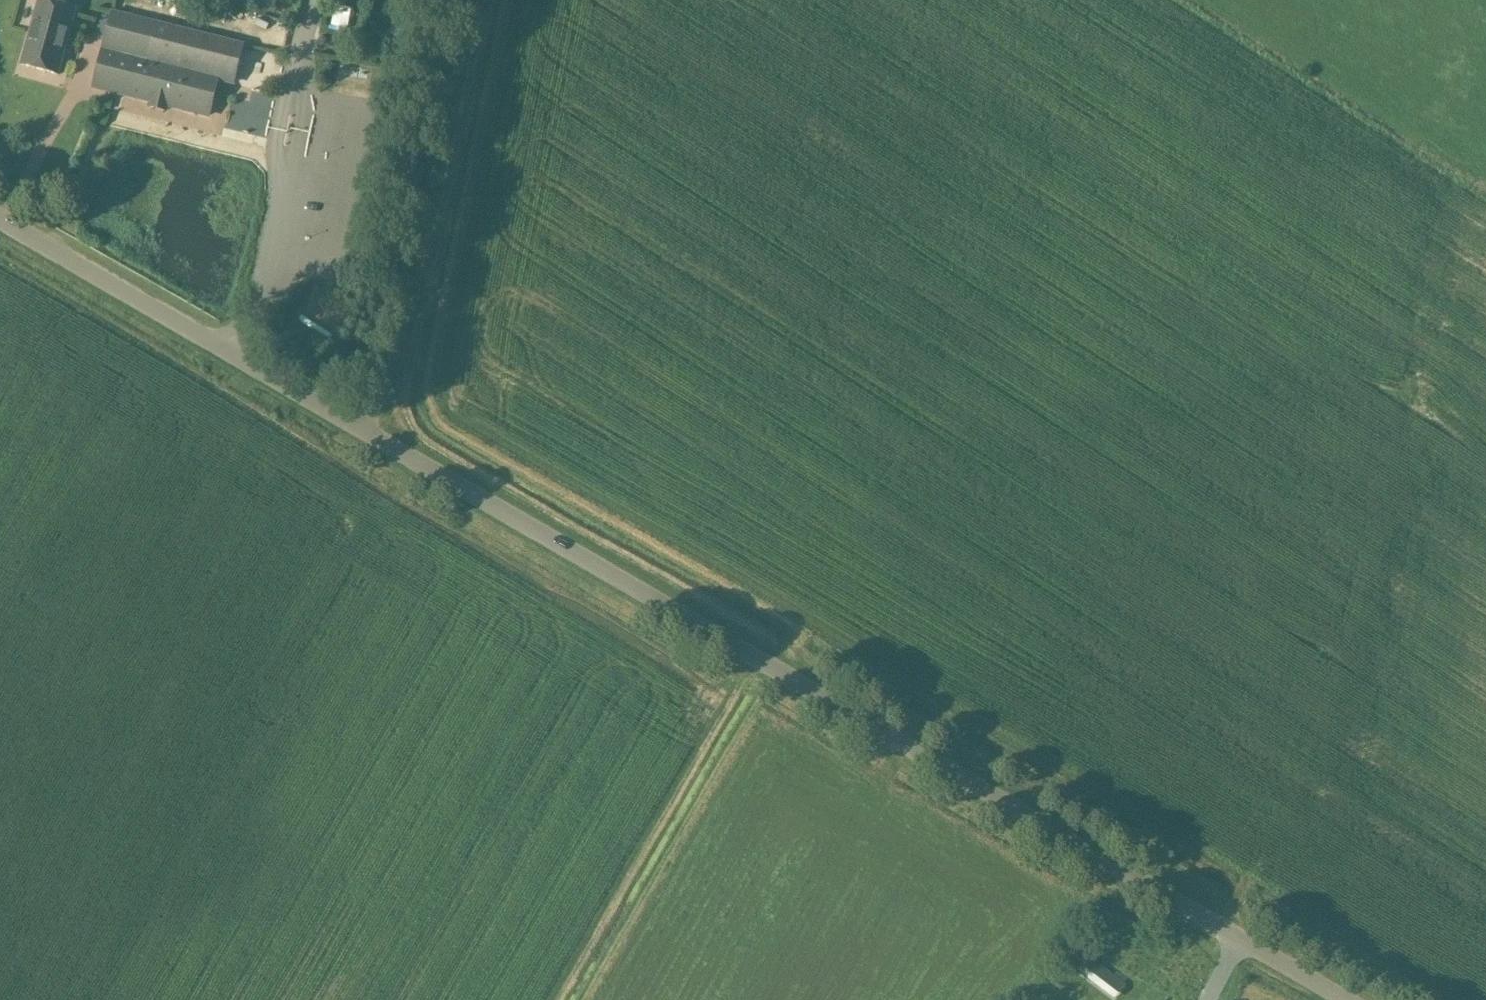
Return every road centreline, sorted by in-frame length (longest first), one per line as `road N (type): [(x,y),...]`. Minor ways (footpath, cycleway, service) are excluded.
road 1 (unclassified): [(0,222),(1339,999)]

